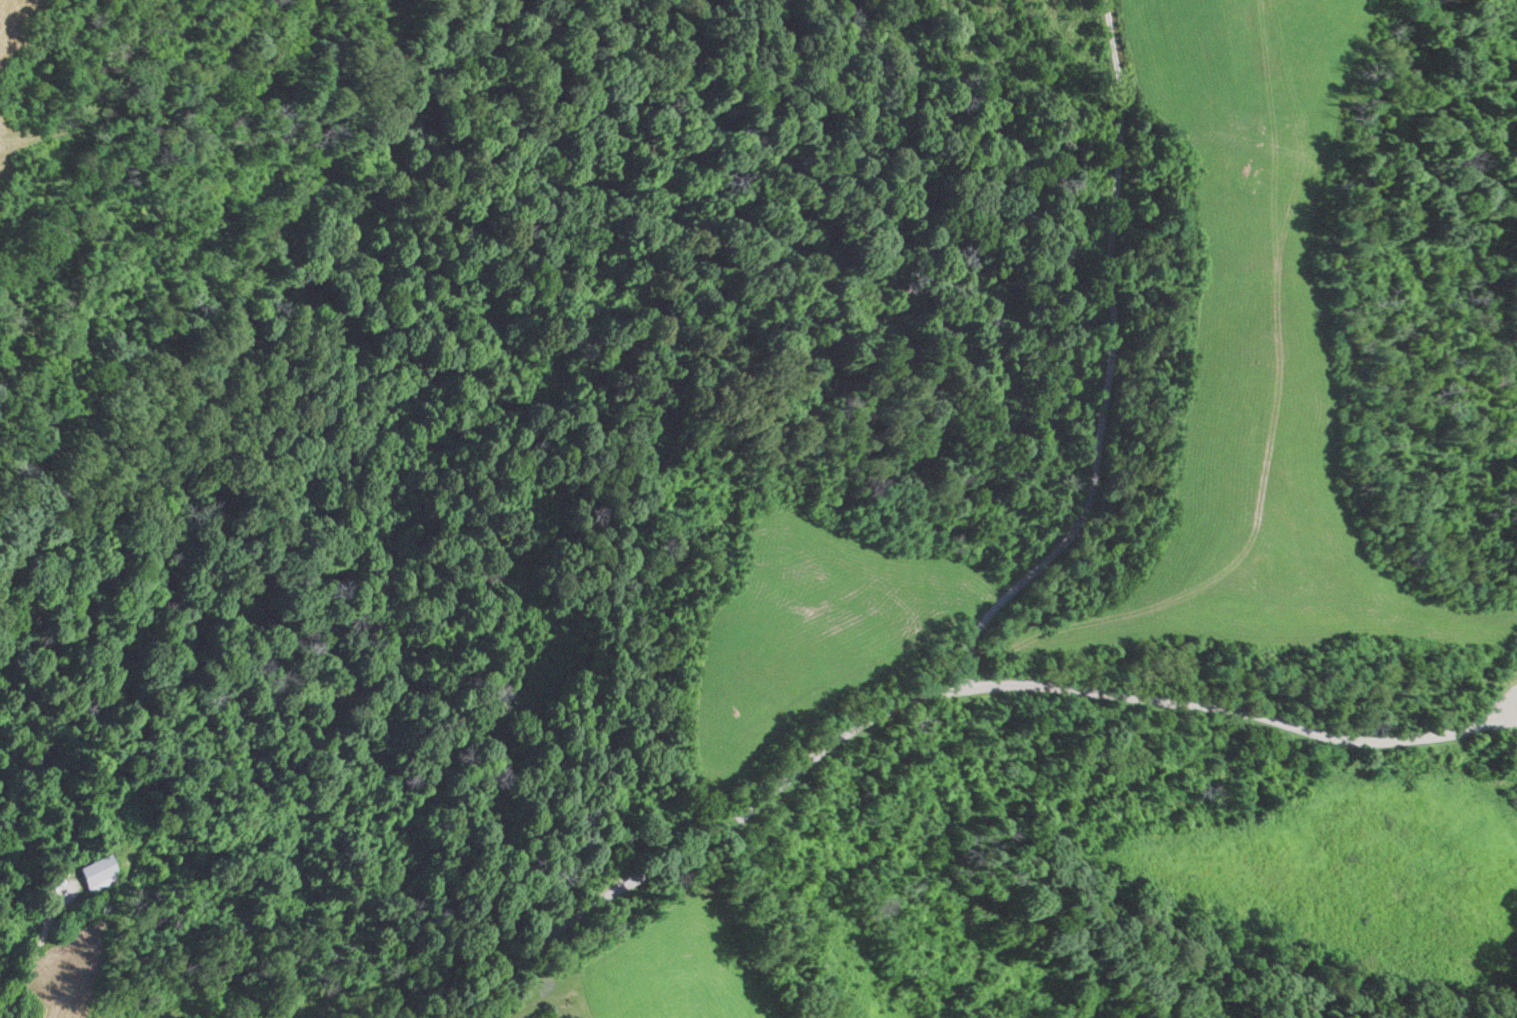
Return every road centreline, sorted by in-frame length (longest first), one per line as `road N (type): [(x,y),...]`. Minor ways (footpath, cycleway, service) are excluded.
road 1 (residential): [(1516,726),(1375,744),(1230,709),(1075,689),(958,692),(886,710),(442,1017)]

